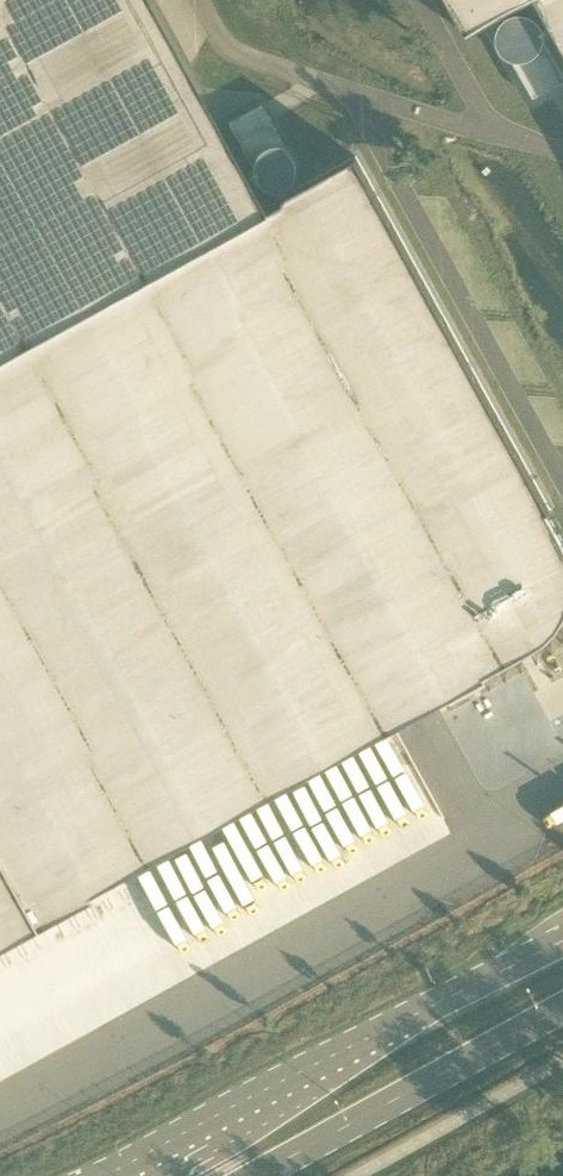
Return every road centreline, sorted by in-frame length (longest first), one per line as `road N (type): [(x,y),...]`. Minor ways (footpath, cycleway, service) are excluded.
road 1 (primary): [(562,940),(103,1175)]
road 2 (primary): [(257,1175),(562,1008)]

